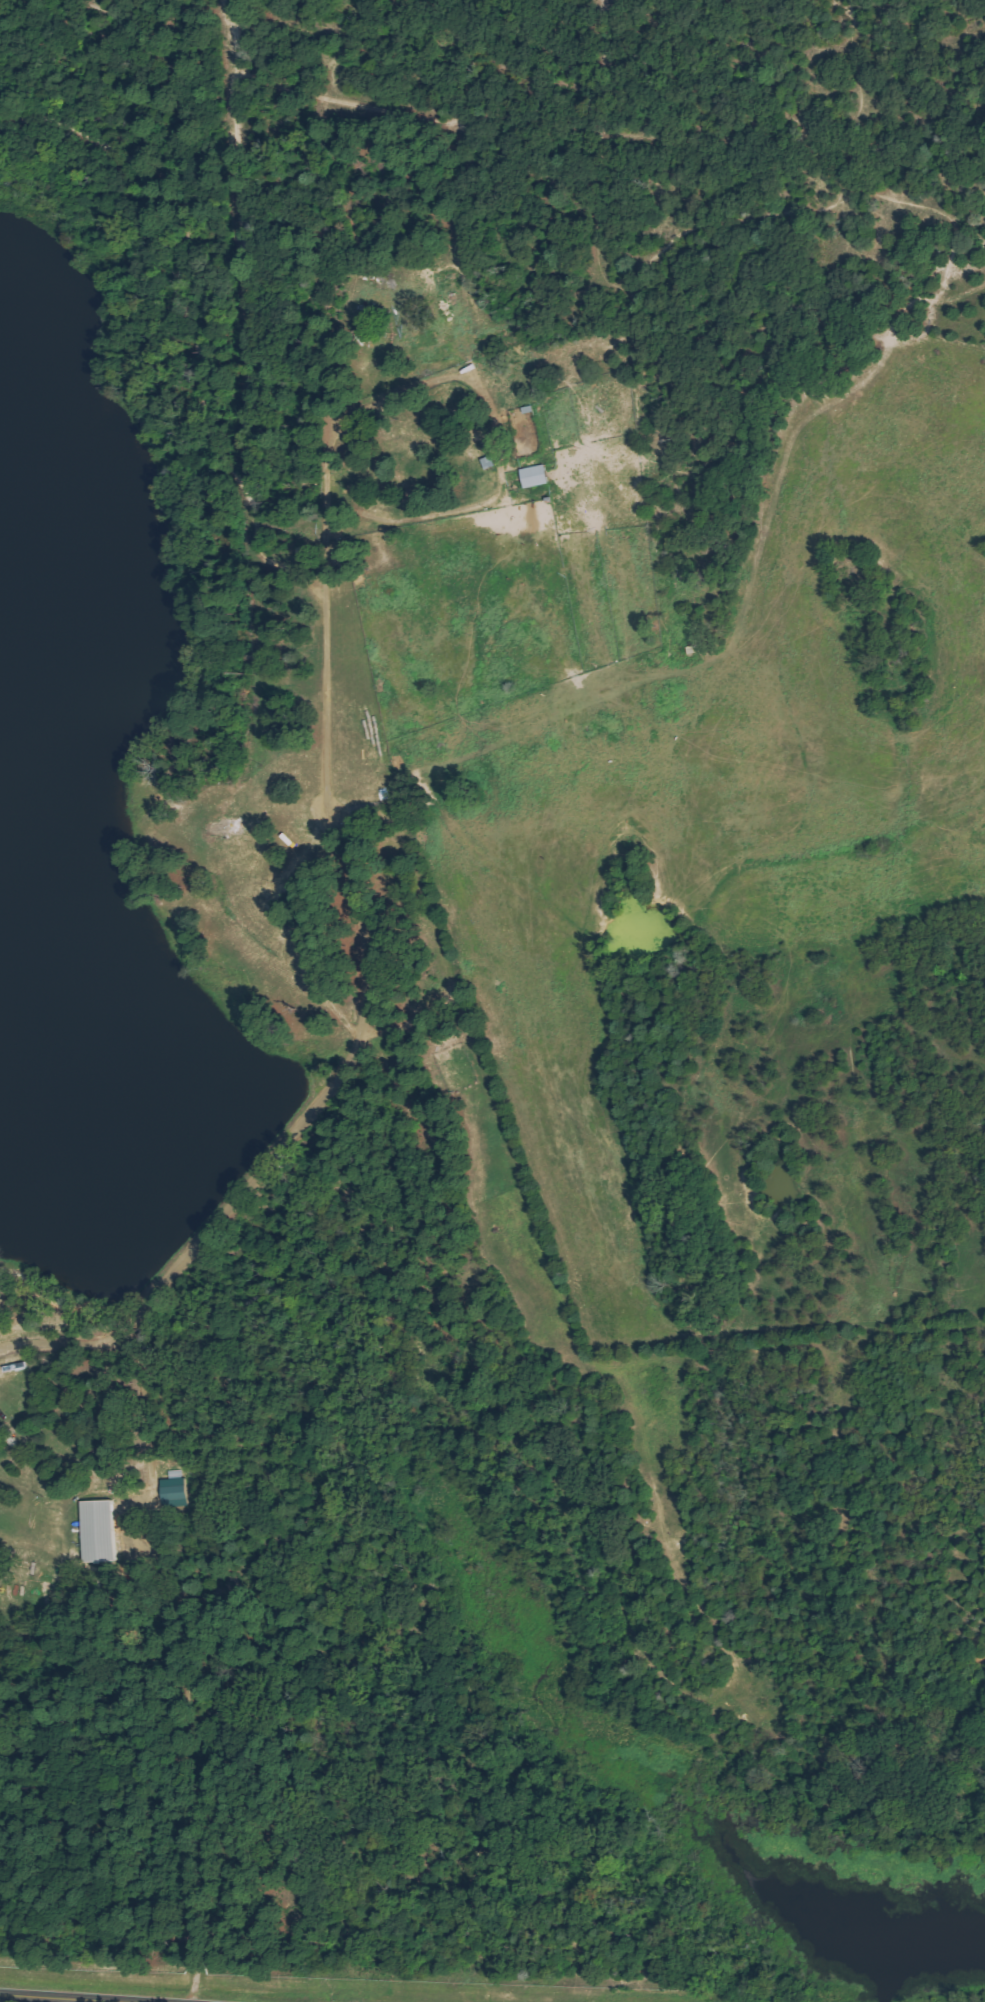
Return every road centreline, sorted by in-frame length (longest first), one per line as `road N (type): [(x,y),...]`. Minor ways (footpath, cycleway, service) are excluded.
road 1 (residential): [(0,1349),(90,1344),(118,1331),(329,1095),(360,1041),(364,1005)]
road 2 (secondary): [(0,1988),(245,2001)]

